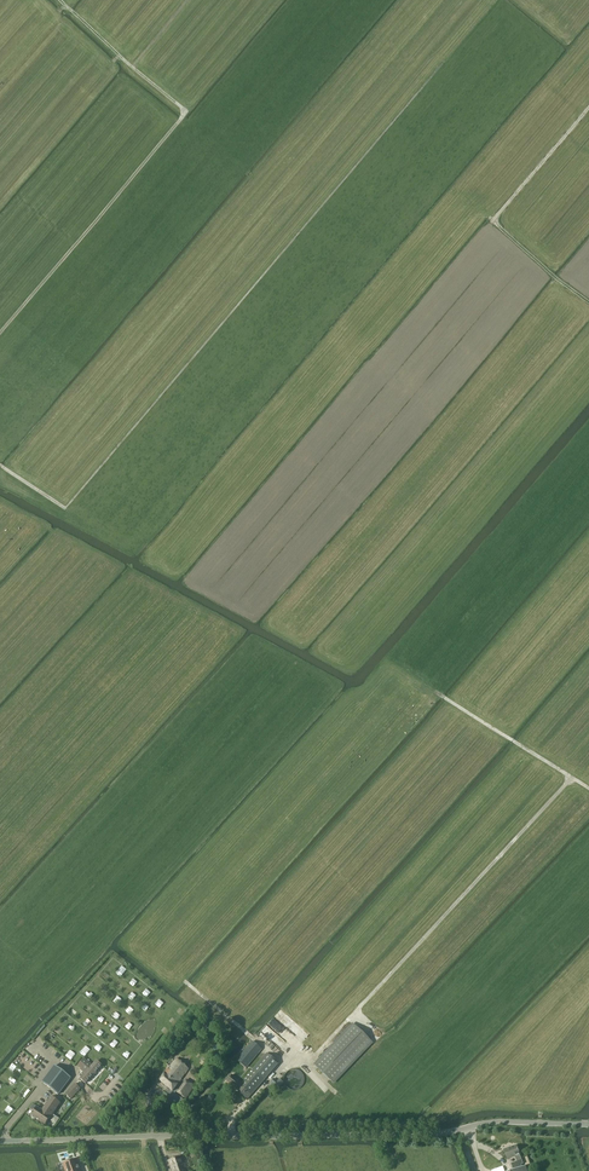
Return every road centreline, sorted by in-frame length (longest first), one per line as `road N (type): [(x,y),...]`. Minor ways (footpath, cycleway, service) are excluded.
road 1 (unclassified): [(588,1124),(0,1141)]
road 2 (track): [(235,1136),(236,1116),(288,1059),(313,1057),(575,774)]
road 3 (track): [(0,333),(186,113),(61,0)]
road 4 (track): [(588,298),(498,216),(588,108)]
road 5 (track): [(588,783),(439,688)]

